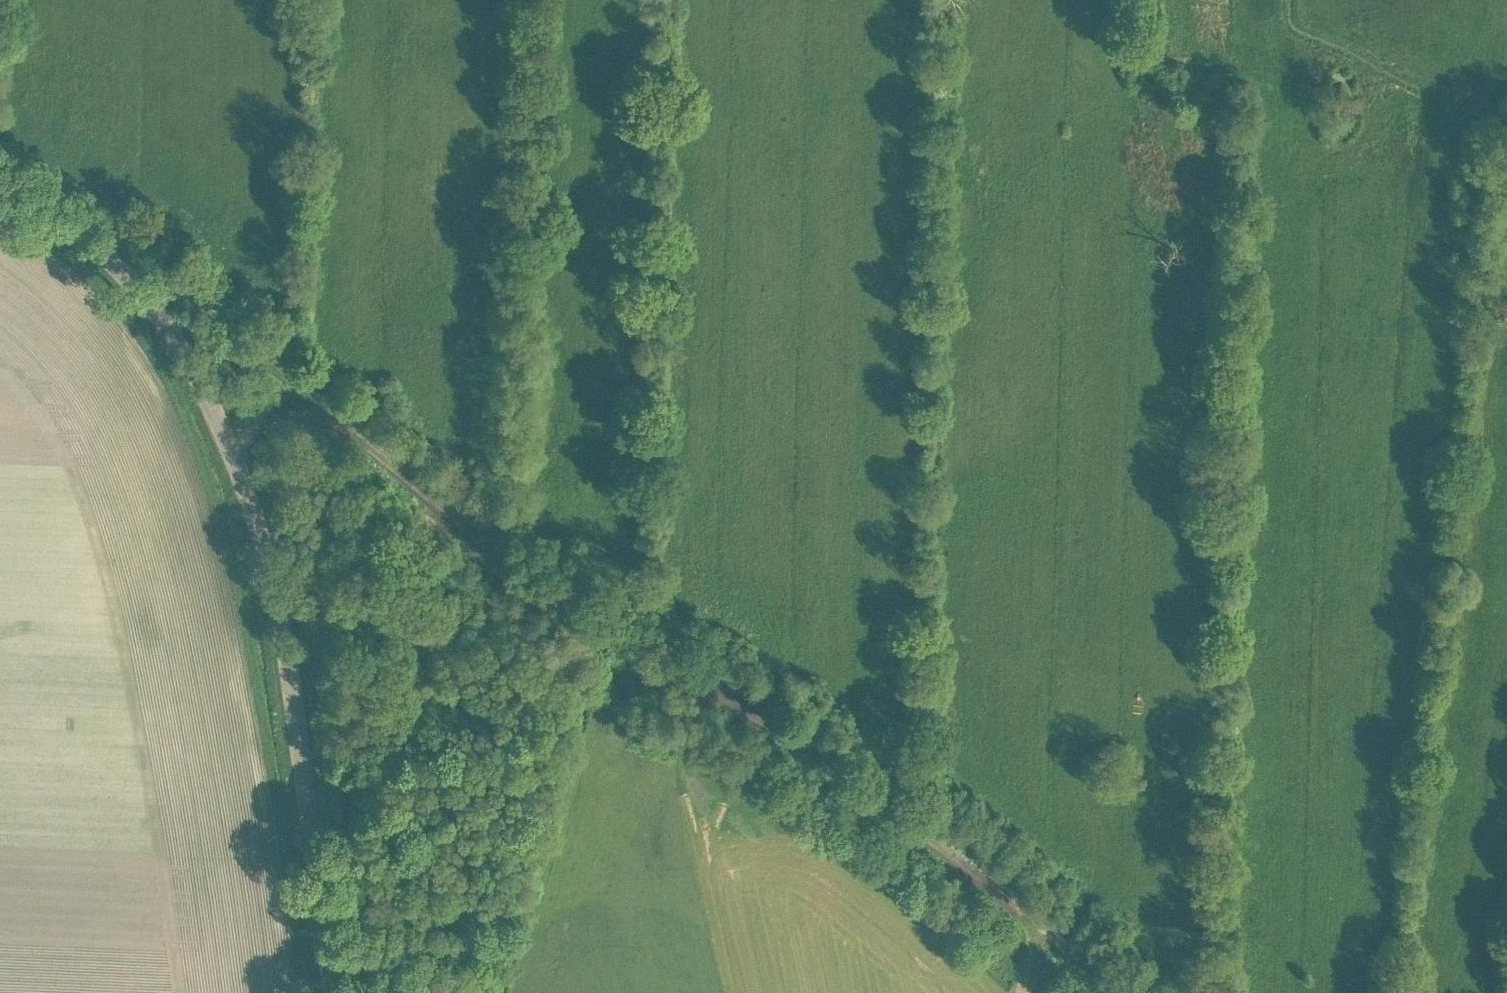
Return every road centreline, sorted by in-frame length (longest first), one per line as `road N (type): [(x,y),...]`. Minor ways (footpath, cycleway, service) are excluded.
road 1 (track): [(1124,992),(812,749),(580,607),(469,530),(352,432),(304,412),(228,439)]
road 2 (tertiary): [(334,992),(268,563),(228,439),(197,375),(118,272),(38,194),(0,175)]
road 3 (track): [(197,375),(260,359),(300,392),(304,412)]

